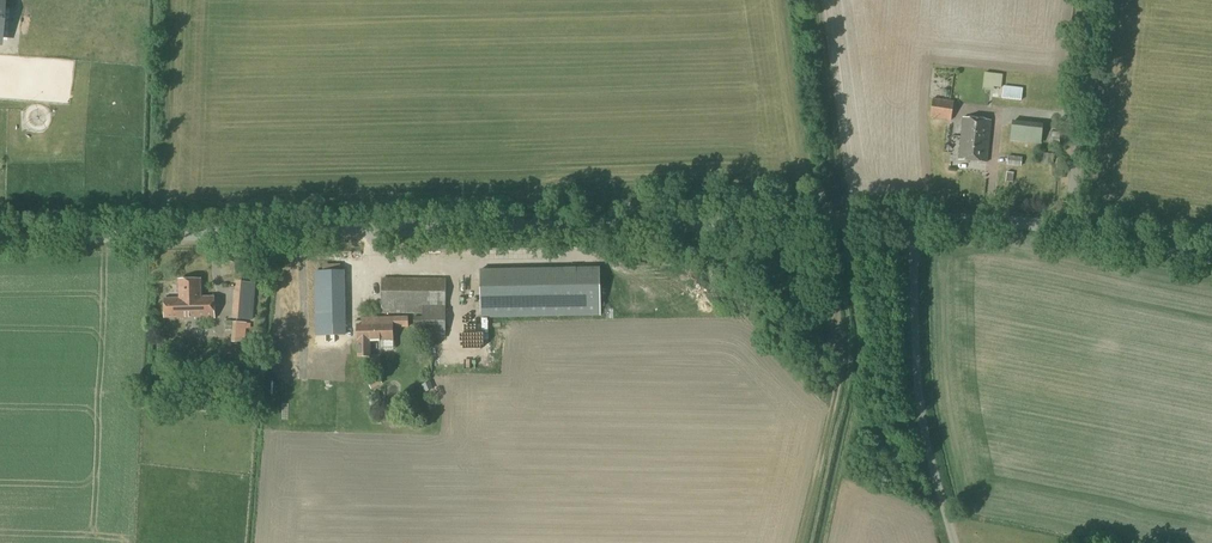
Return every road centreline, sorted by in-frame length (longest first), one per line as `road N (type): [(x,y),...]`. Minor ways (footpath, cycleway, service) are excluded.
road 1 (unclassified): [(913,229),(0,241)]
road 2 (unclassified): [(955,542),(922,404),(913,229)]
road 3 (unclassified): [(1070,231),(1091,0)]
road 4 (unclassified): [(1070,231),(913,229)]
road 5 (unclassified): [(1211,268),(1070,231)]

